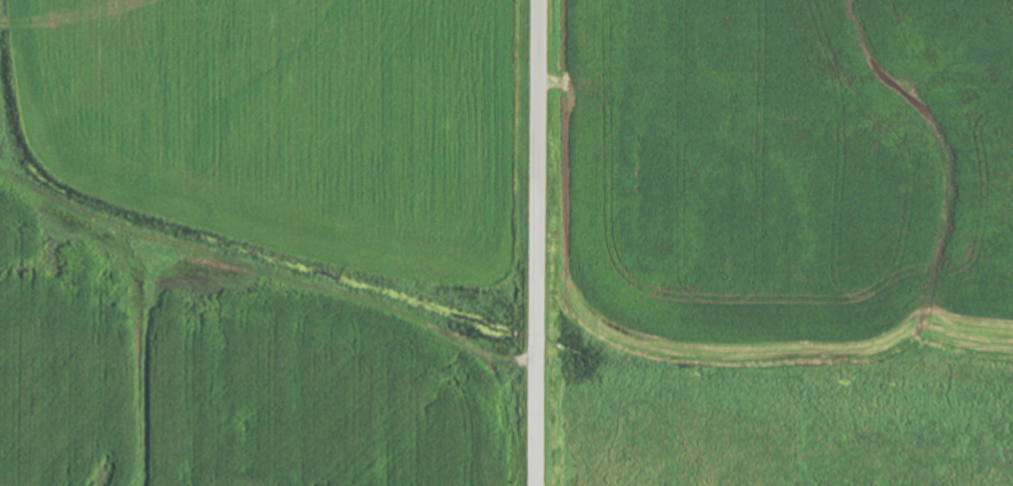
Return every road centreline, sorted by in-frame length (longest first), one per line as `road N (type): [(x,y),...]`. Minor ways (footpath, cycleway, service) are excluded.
road 1 (residential): [(537,485),(539,0)]

